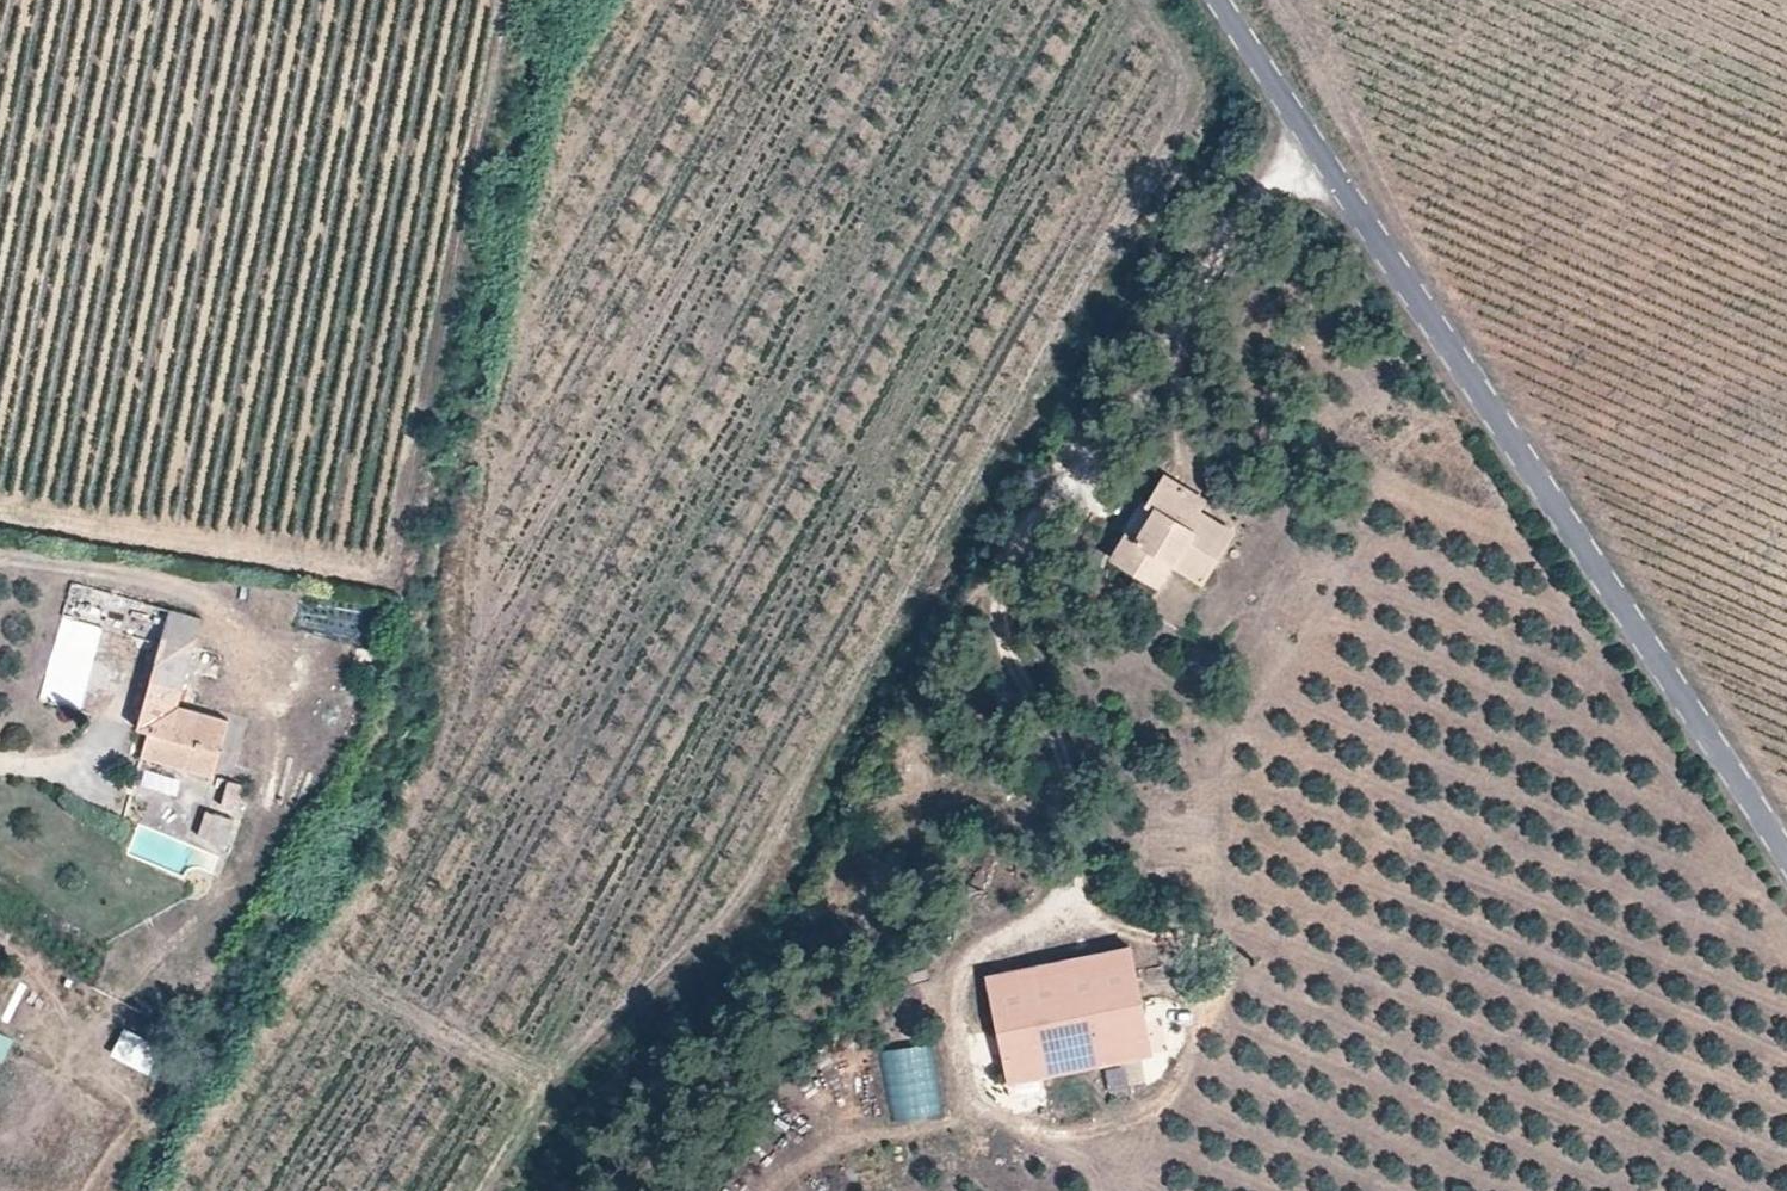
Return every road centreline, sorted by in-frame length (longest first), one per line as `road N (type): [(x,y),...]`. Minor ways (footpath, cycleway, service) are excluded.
road 1 (tertiary): [(1216,0),(1786,859)]

